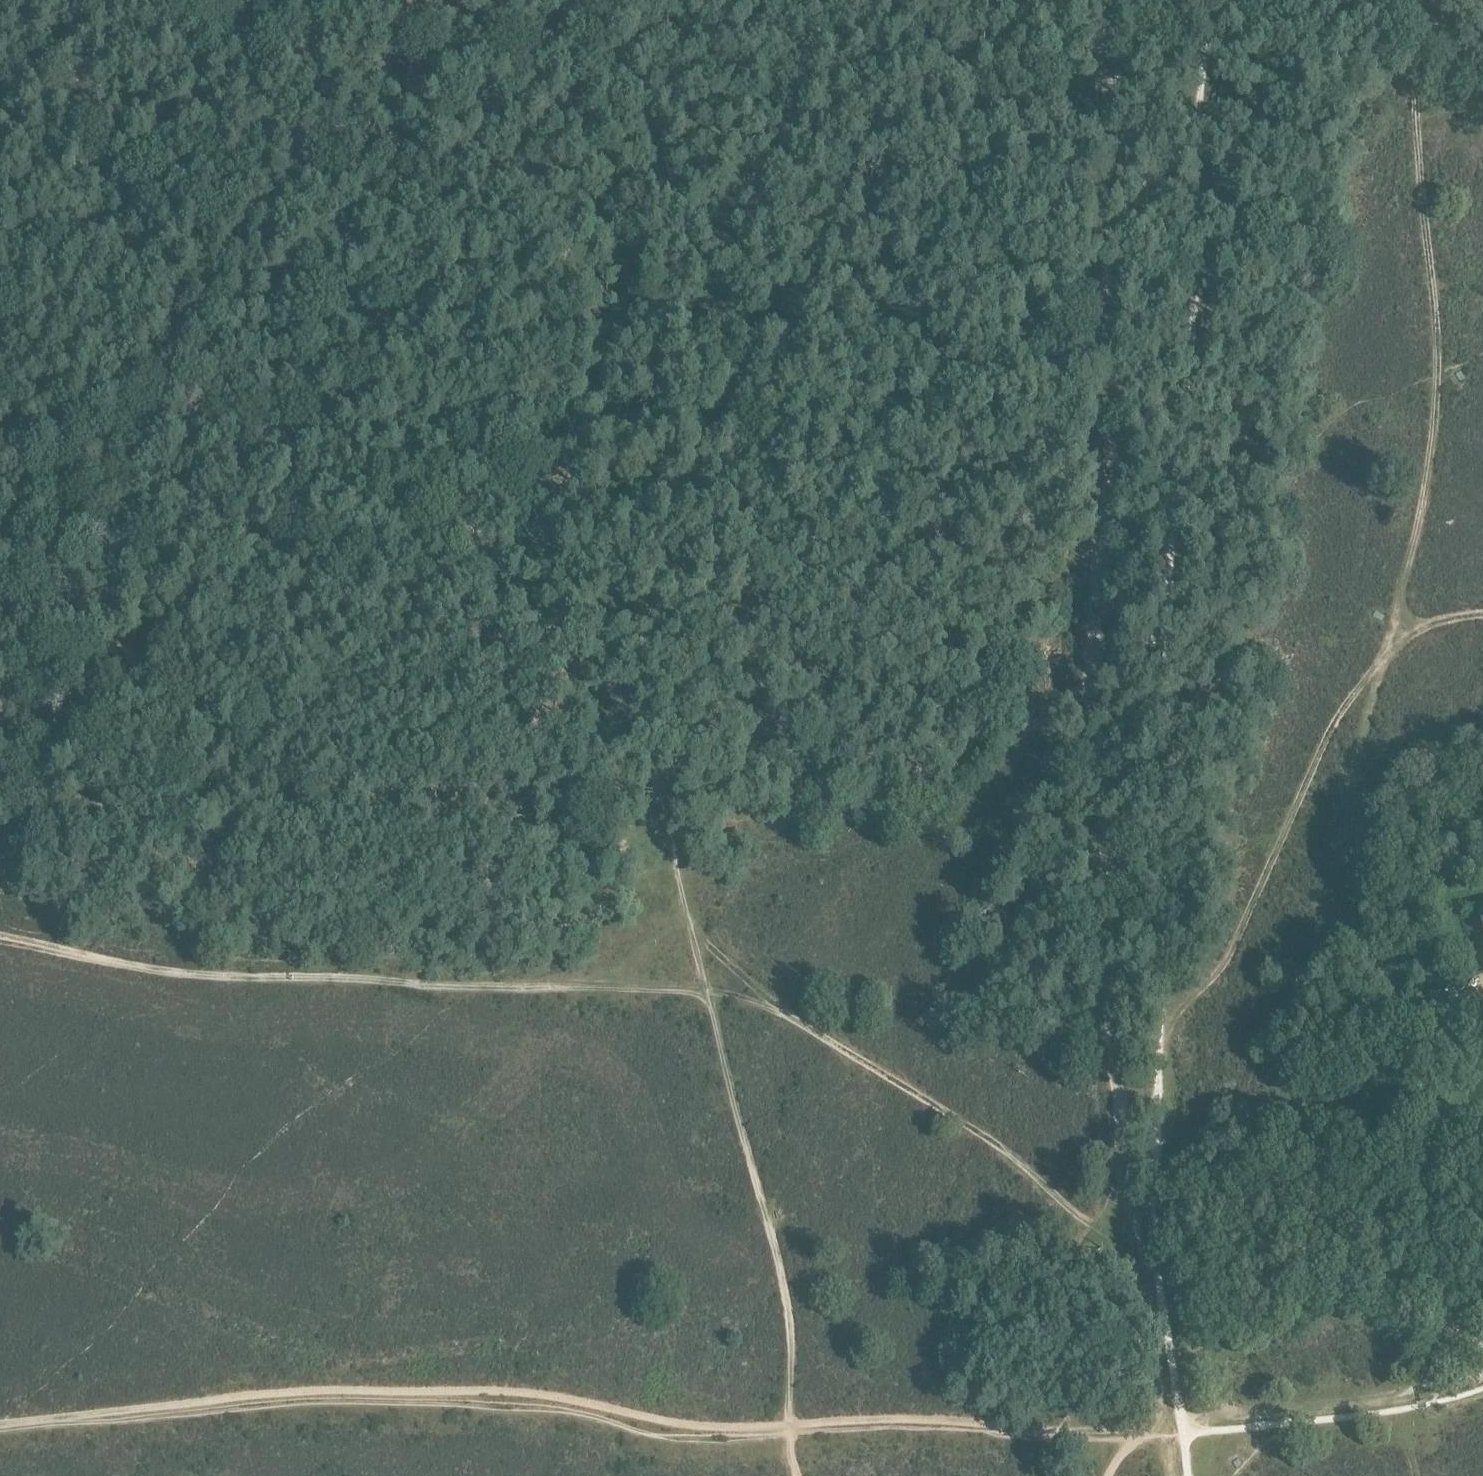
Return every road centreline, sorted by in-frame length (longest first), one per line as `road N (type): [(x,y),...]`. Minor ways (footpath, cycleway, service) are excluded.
road 1 (track): [(1175,1475),(1096,1022),(1075,682),(1107,60),(1121,0)]
road 2 (track): [(1418,0),(1439,407),(1346,832),(1411,1160),(1424,1277),(1454,1320),(1482,1336)]
road 3 (track): [(1482,615),(1385,650),(1343,708),(1219,973),(1174,1025),(1169,1169),(1158,1217),(1139,1242)]
road 4 (track): [(1425,1402),(1424,1277)]

